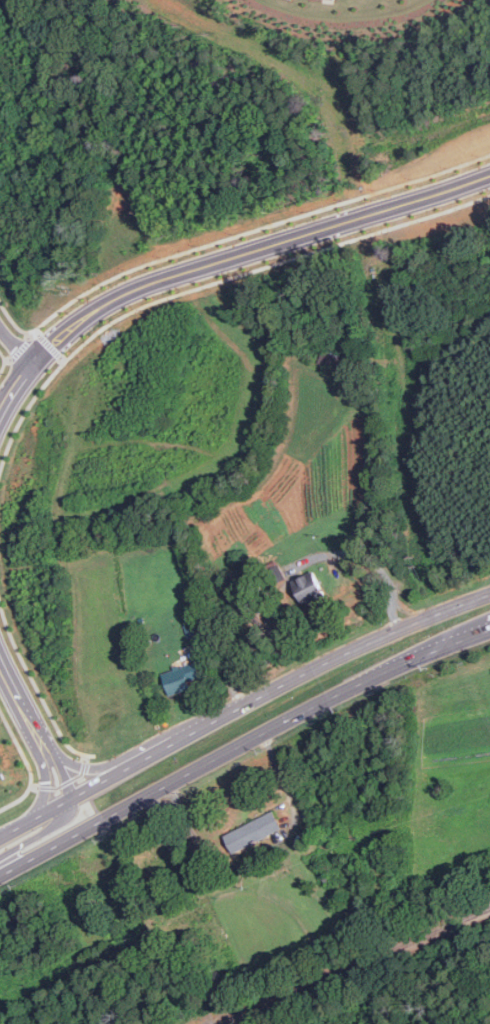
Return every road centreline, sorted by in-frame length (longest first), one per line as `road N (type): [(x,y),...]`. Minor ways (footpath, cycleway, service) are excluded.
road 1 (trunk): [(0,877),(321,704),(489,632)]
road 2 (trunk): [(489,596),(303,674),(75,798)]

